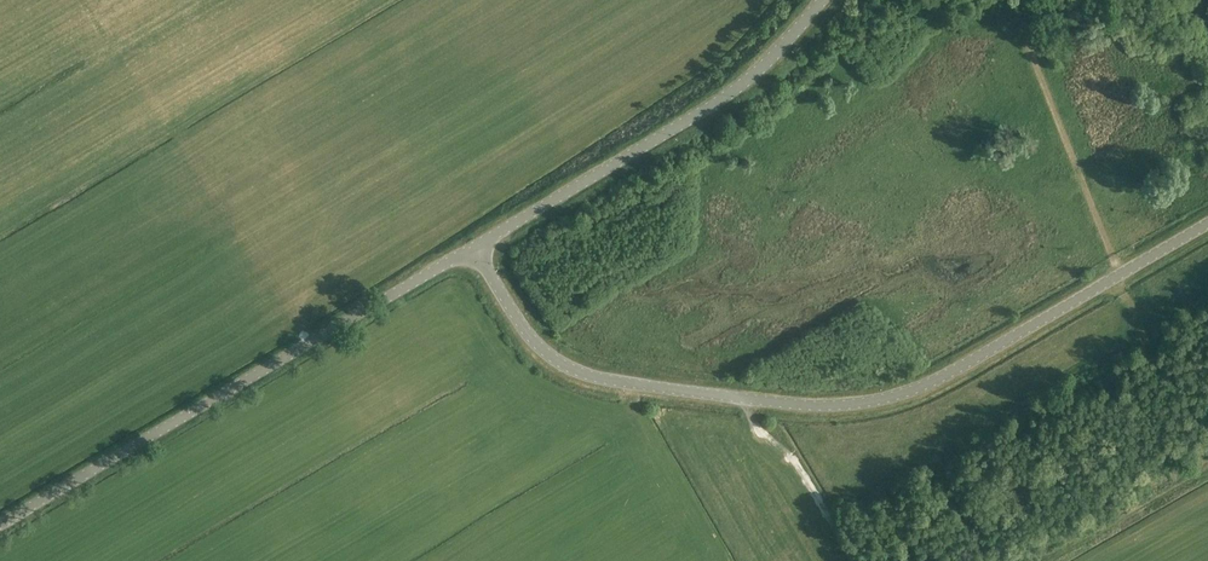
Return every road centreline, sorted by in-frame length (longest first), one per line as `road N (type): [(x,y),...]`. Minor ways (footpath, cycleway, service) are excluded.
road 1 (unclassified): [(473,245),(531,340),(571,370),(809,407),(889,398),(951,373),(1207,225)]
road 2 (tertiary): [(0,524),(473,245)]
road 3 (tertiary): [(473,245),(728,95),(821,0)]
road 4 (track): [(1115,278),(1148,349),(1173,377),(1207,394)]

